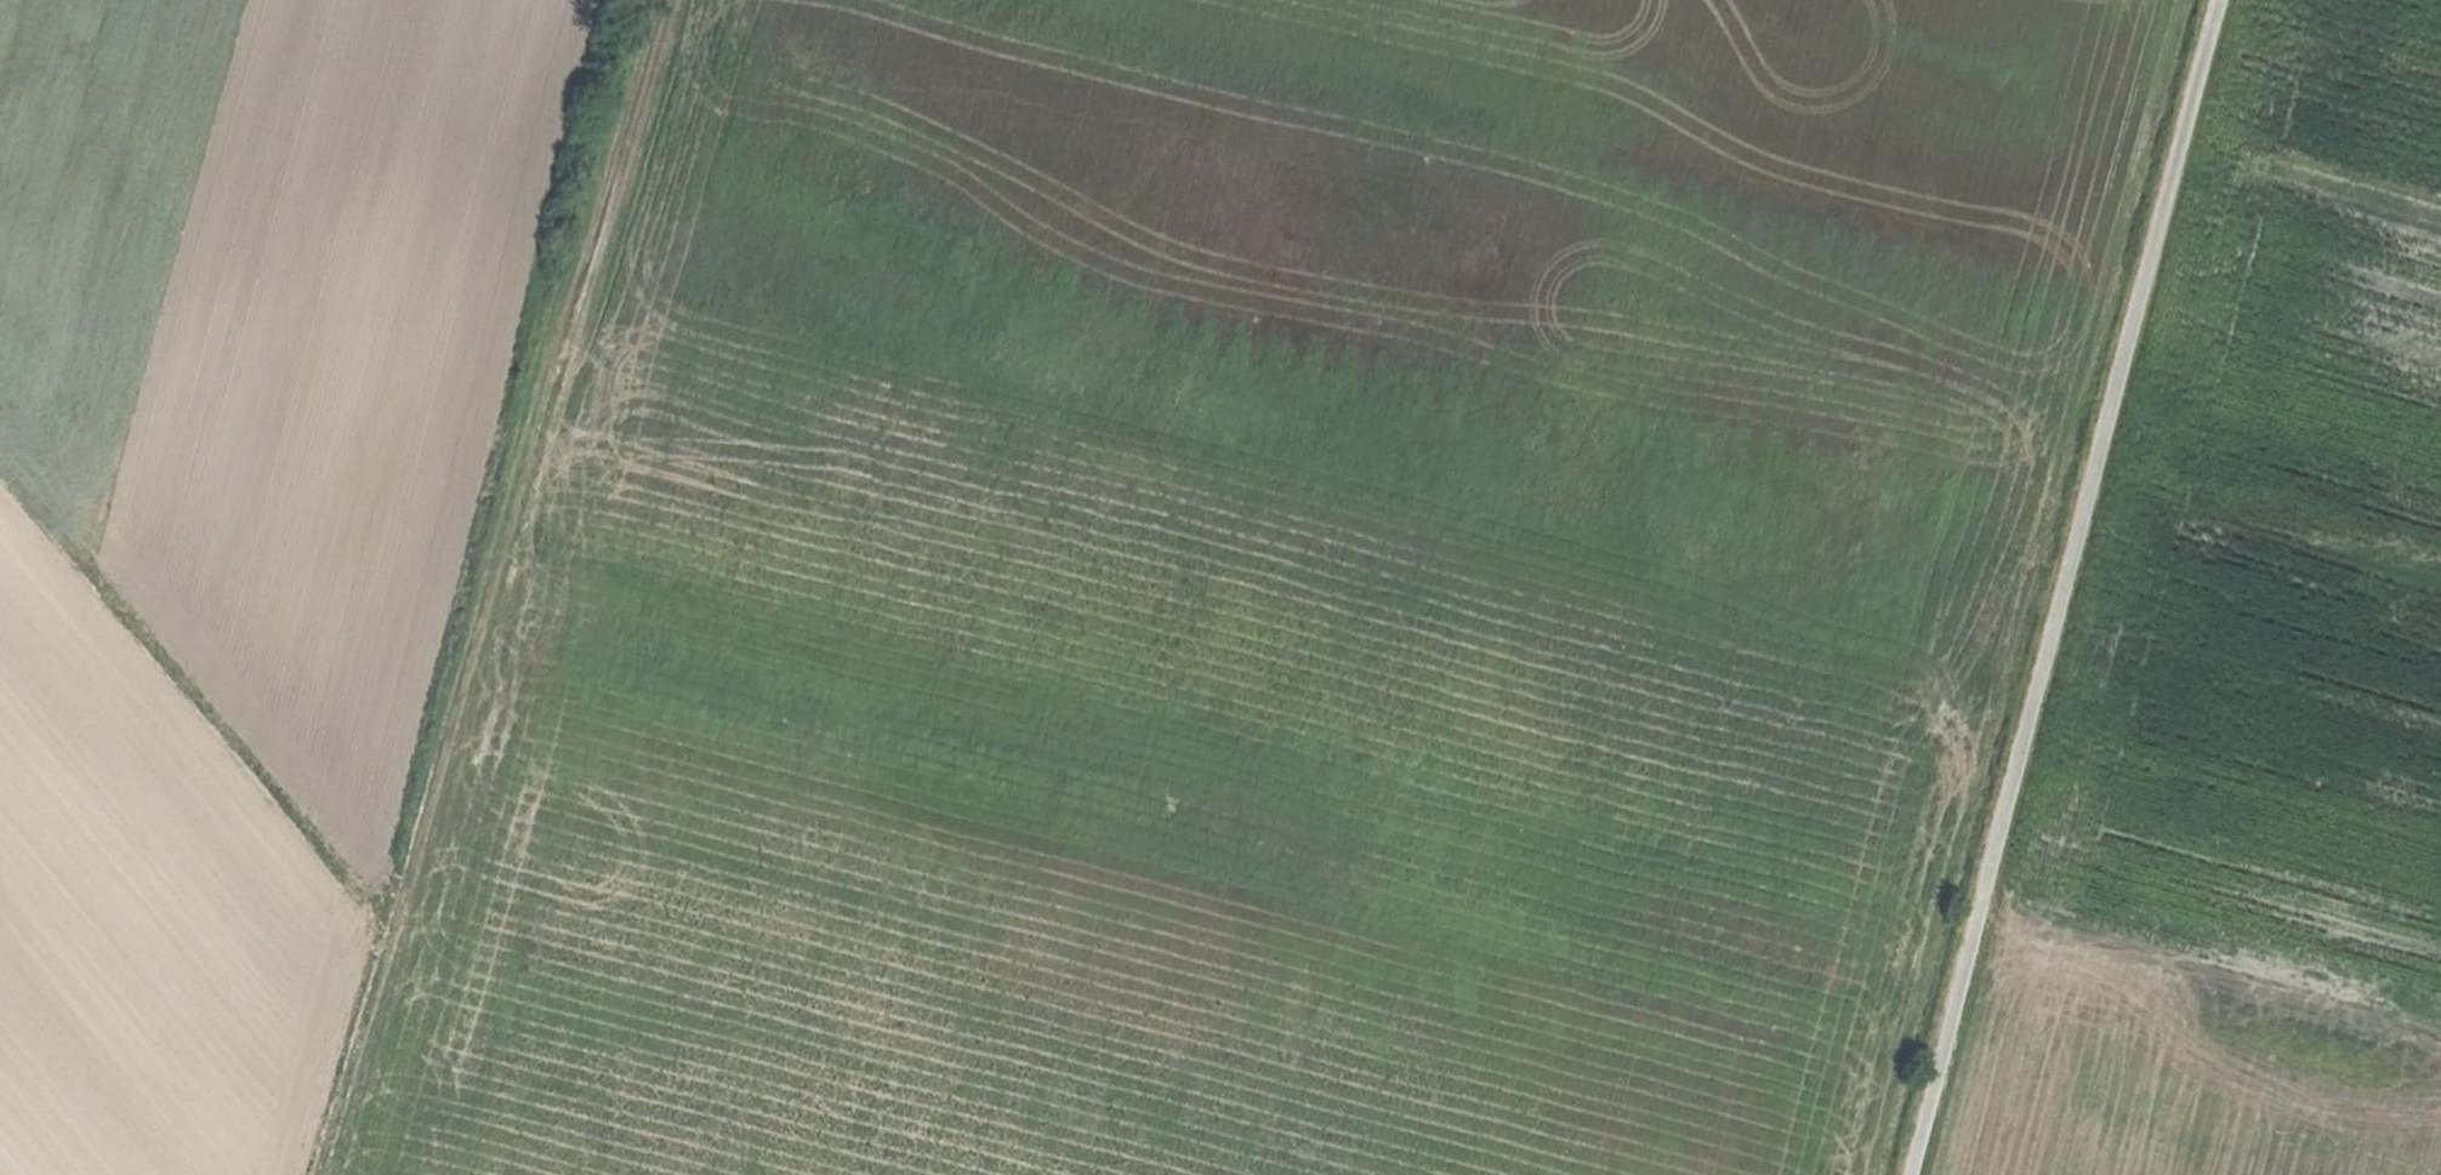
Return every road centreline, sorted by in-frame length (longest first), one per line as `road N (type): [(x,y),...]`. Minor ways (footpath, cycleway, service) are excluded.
road 1 (track): [(648,0),(329,1174)]
road 2 (track): [(1918,1174),(2230,0)]

